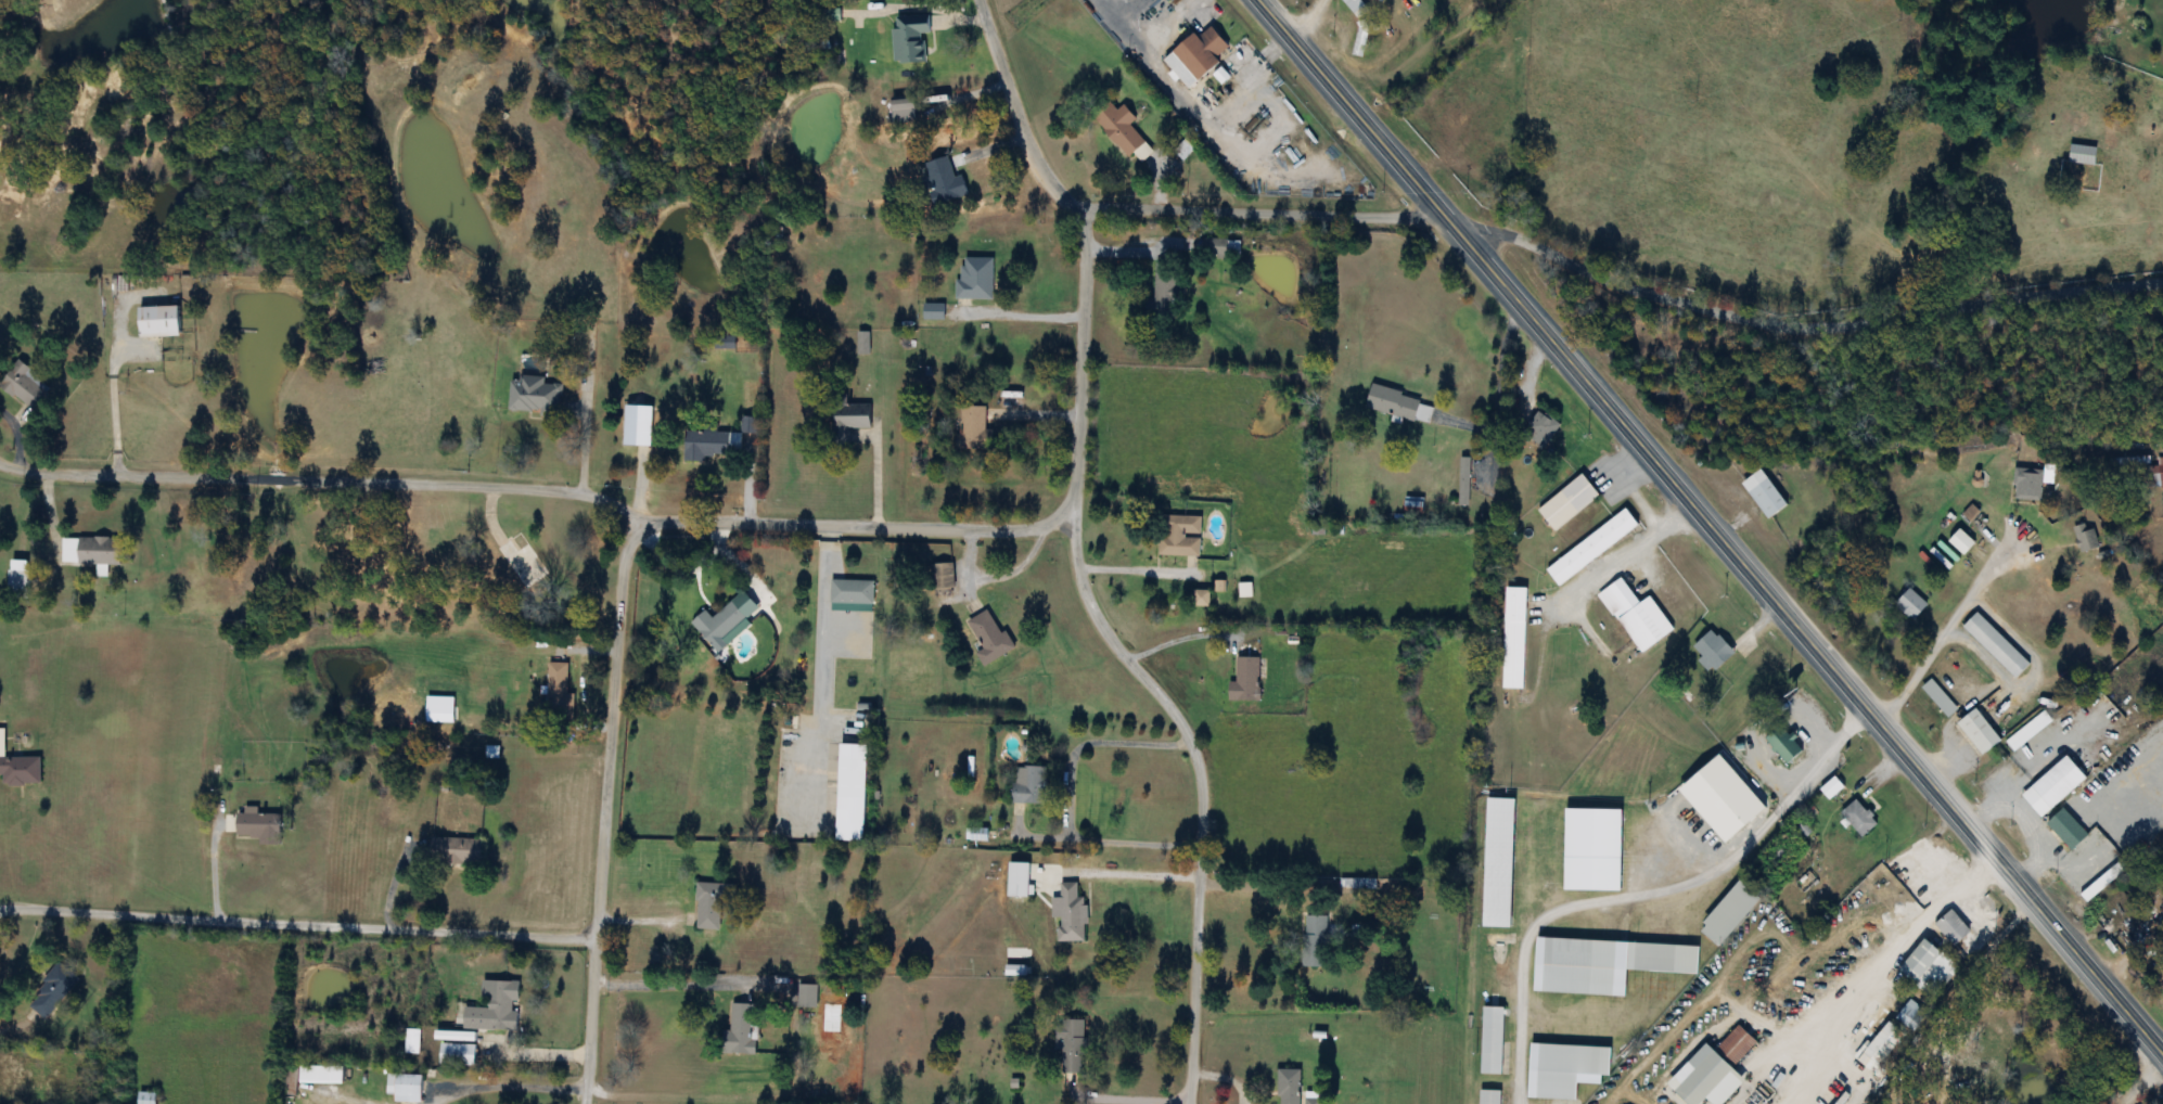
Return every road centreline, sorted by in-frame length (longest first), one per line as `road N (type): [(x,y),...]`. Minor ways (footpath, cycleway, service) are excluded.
road 1 (primary): [(1260,0),(2162,1050)]
road 2 (residential): [(1084,215),(1456,226),(1506,236),(1643,291),(1794,331),(2162,287)]
road 3 (residential): [(1074,525),(1023,532),(656,523),(581,493),(0,467)]
road 4 (residential): [(1074,525),(1076,579),(1196,754),(1202,887),(1187,1103)]
road 5 (residential): [(628,505),(585,1103)]
road 6 (residential): [(1525,1103),(1521,984),(1533,923),(1573,904),(1702,881),(1742,858),(1865,707)]
road 7 (residential): [(594,941),(0,909)]
road 8 (residential): [(1084,215),(1074,525)]
road 9 (residential): [(980,0),(1021,125),(1051,187),(1084,215)]

